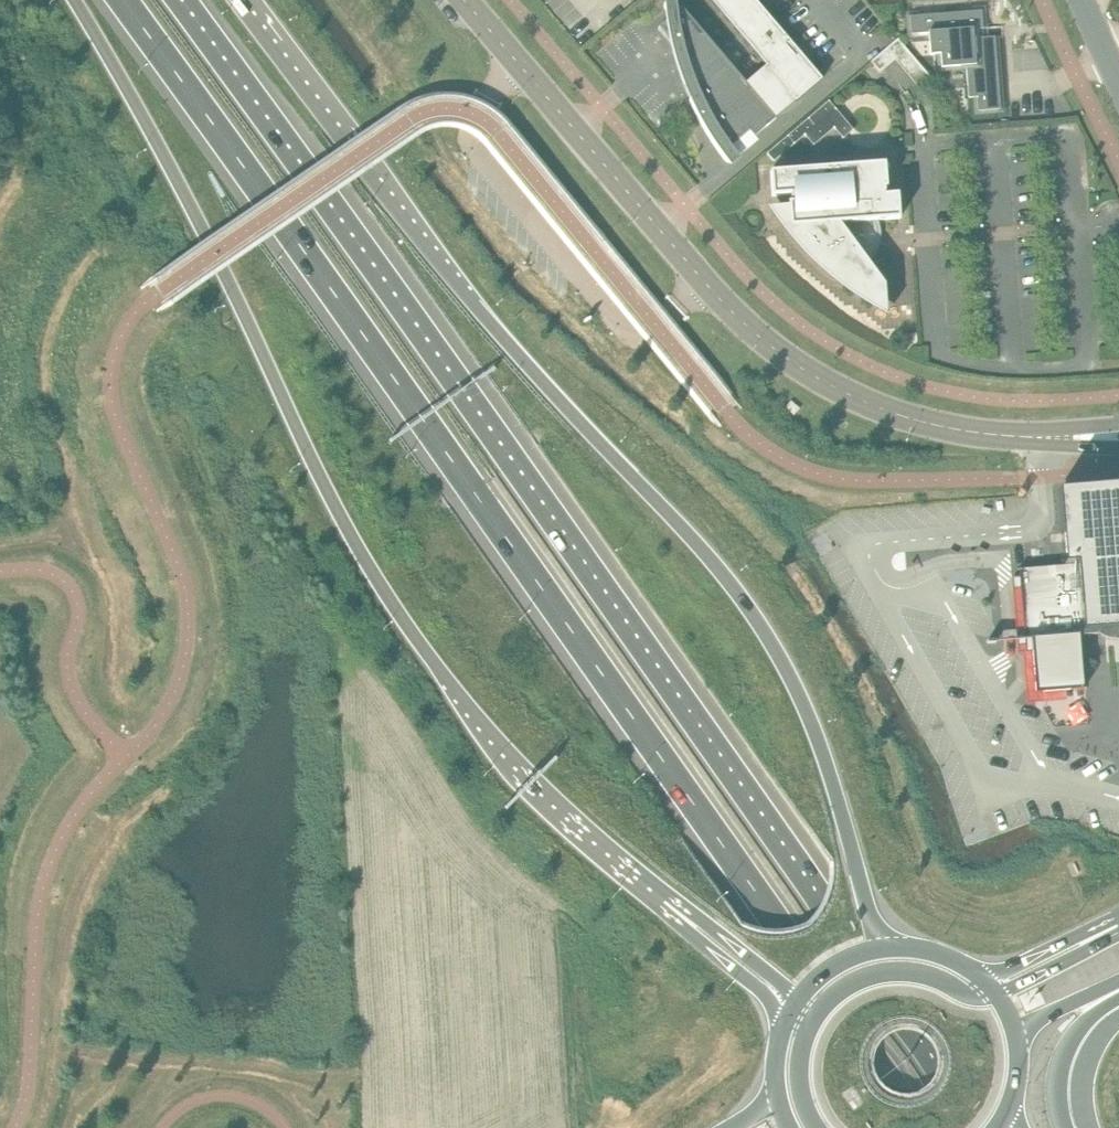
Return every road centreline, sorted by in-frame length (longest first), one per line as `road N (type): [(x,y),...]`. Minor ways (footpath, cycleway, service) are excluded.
road 1 (trunk): [(983,1127),(178,0)]
road 2 (trunk): [(119,0),(923,1127)]
road 3 (trunk): [(892,947),(880,934),(796,679),(743,593),(489,317),(241,0)]
road 4 (trunk): [(75,0),(158,145),(306,446),(459,703),(549,799),(651,890)]
road 5 (tertiary): [(1118,434),(1033,436),(941,425),(858,398),(803,368),(729,308),(466,0)]
road 6 (secondary): [(997,993),(971,995),(918,973),(884,973),(836,995),(808,1031)]
road 7 (trunk): [(651,890),(763,993),(781,1031)]
road 8 (trunk): [(651,890),(798,1000)]
road 9 (secondary): [(1118,917),(1005,969),(974,969)]
road 10 (trunk): [(1063,1127),(1062,1055),(1110,995)]
road 11 (secondary): [(1118,932),(997,993)]

